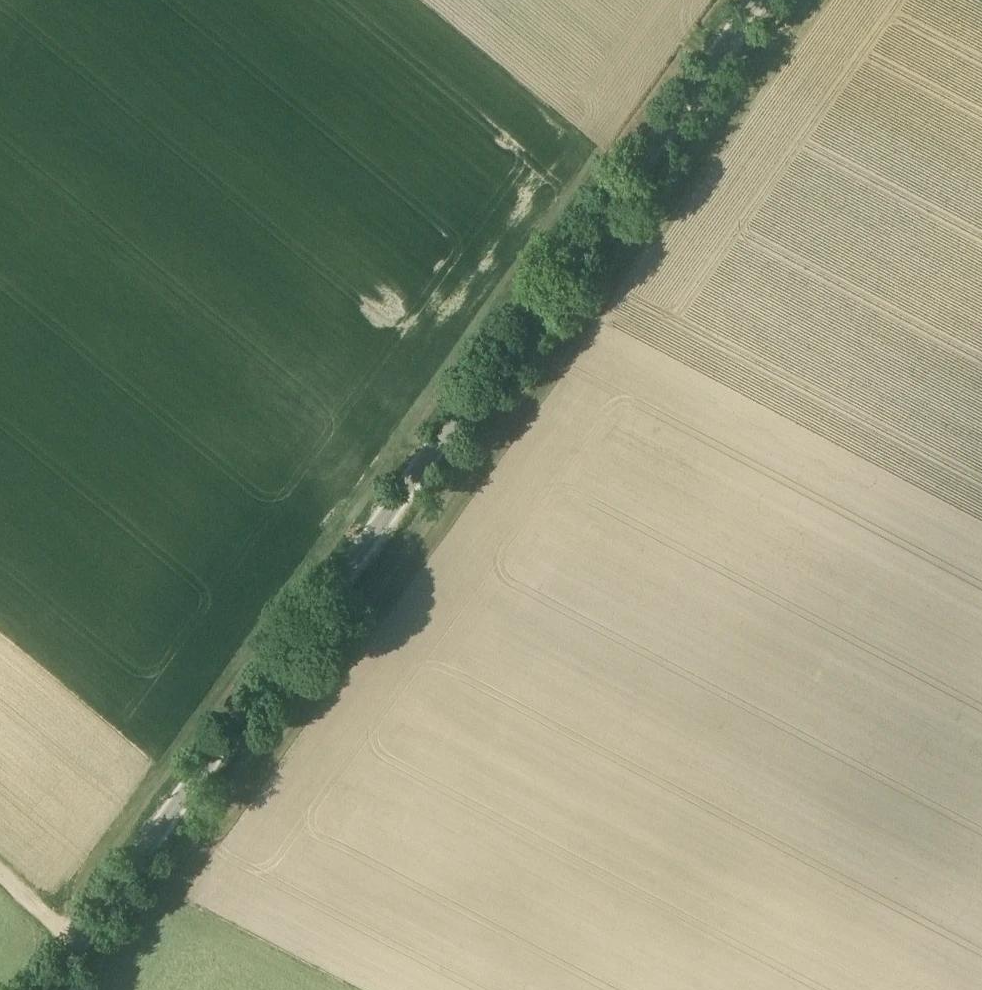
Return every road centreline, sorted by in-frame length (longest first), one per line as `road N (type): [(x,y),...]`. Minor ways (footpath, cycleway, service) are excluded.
road 1 (unclassified): [(41,989),(756,0)]

